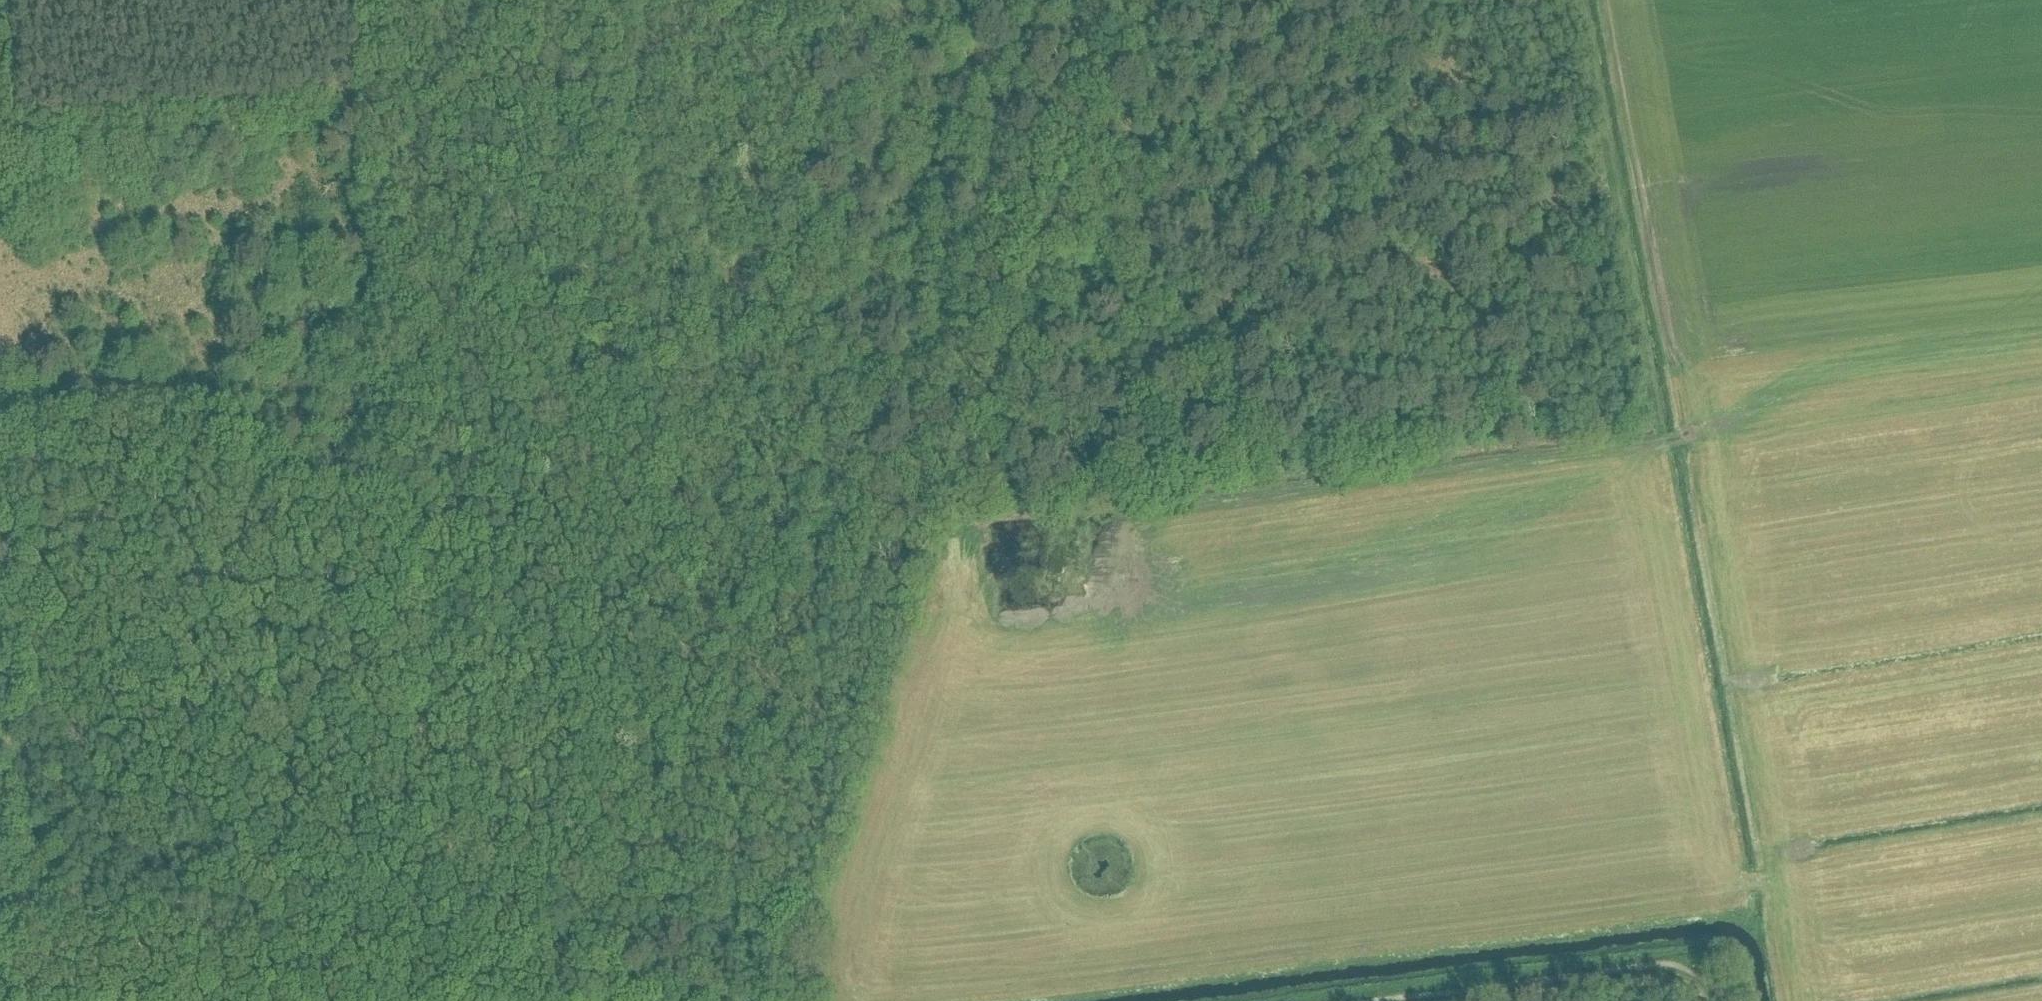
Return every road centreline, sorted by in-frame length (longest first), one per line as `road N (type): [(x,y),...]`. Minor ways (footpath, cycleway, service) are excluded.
road 1 (track): [(1484,1000),(1663,980),(1706,1000)]

